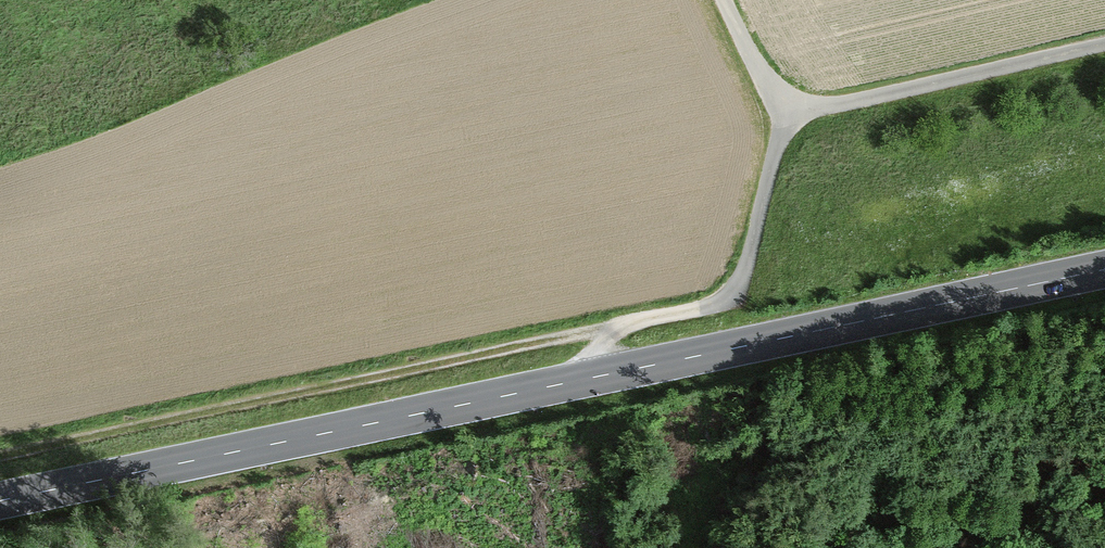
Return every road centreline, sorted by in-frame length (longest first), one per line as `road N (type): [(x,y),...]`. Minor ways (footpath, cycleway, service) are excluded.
road 1 (primary): [(1104,269),(0,502)]
road 2 (track): [(768,101),(719,305),(0,449)]
road 3 (track): [(1104,29),(768,101)]

